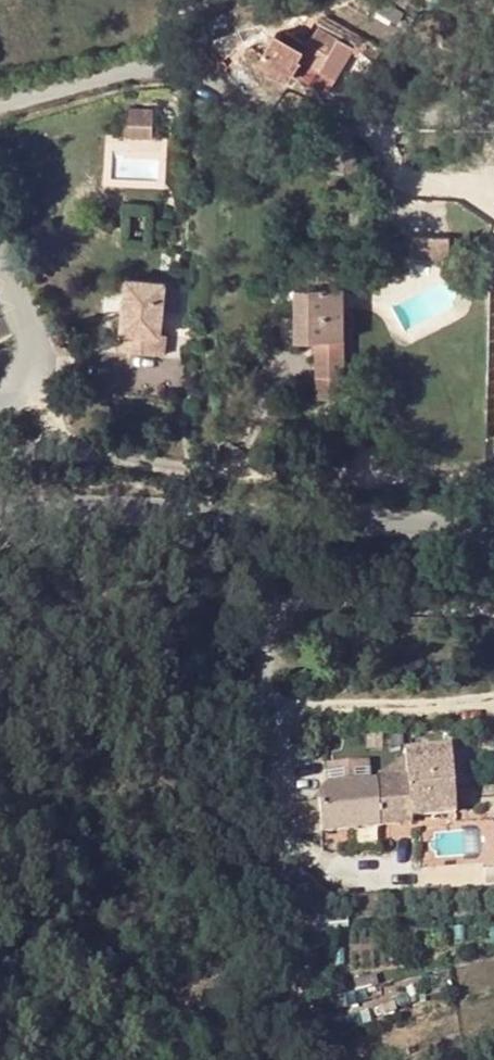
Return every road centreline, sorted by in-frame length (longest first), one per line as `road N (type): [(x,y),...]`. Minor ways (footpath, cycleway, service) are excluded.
road 1 (tertiary): [(493,513),(72,497),(0,508)]
road 2 (residential): [(0,267),(27,362),(0,390)]

